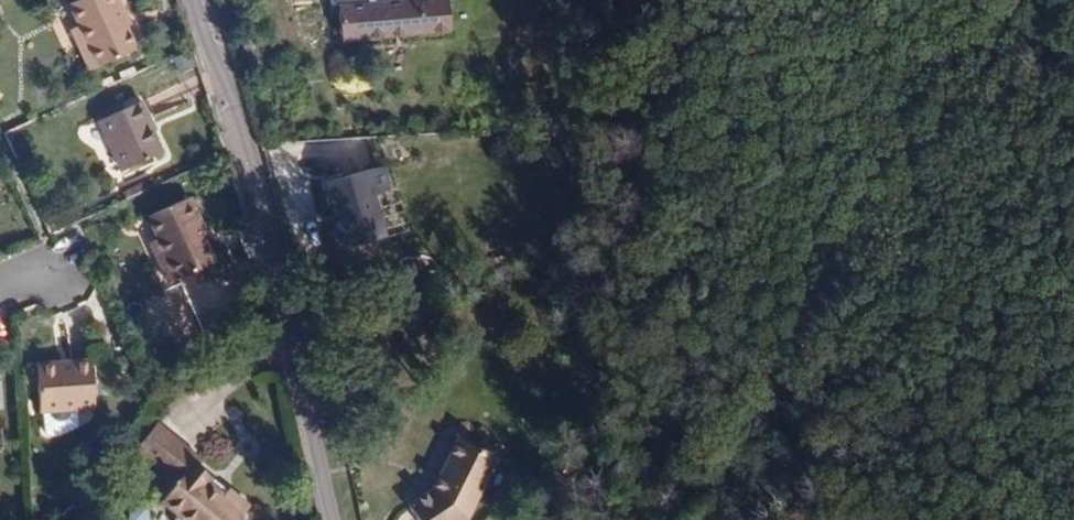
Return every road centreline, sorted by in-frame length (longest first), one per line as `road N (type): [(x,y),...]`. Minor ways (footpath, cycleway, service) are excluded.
road 1 (tertiary): [(334,519),(232,121),(191,0)]

